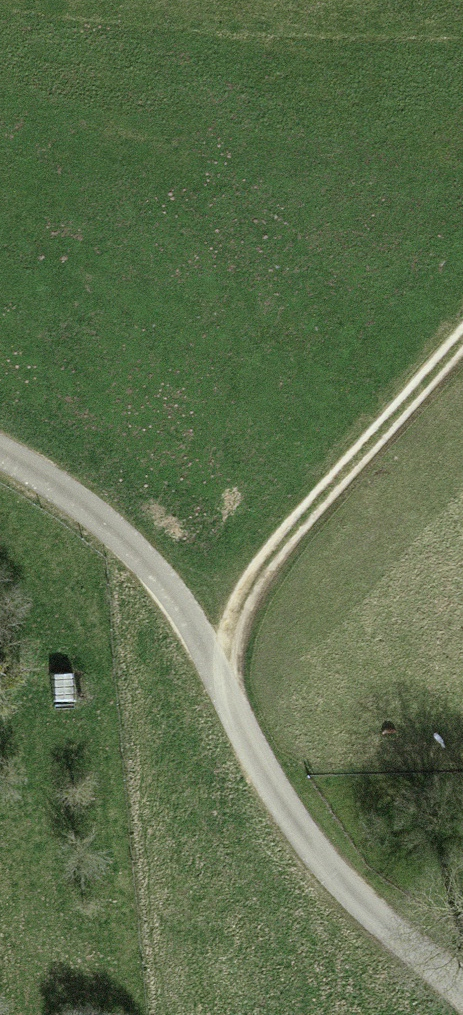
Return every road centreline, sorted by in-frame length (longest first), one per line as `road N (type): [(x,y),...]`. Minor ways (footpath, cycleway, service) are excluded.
road 1 (track): [(462,990),(408,948),(314,854),(246,742),(191,619),(134,552),(0,454)]
road 2 (track): [(462,350),(256,571),(227,625),(217,677)]

